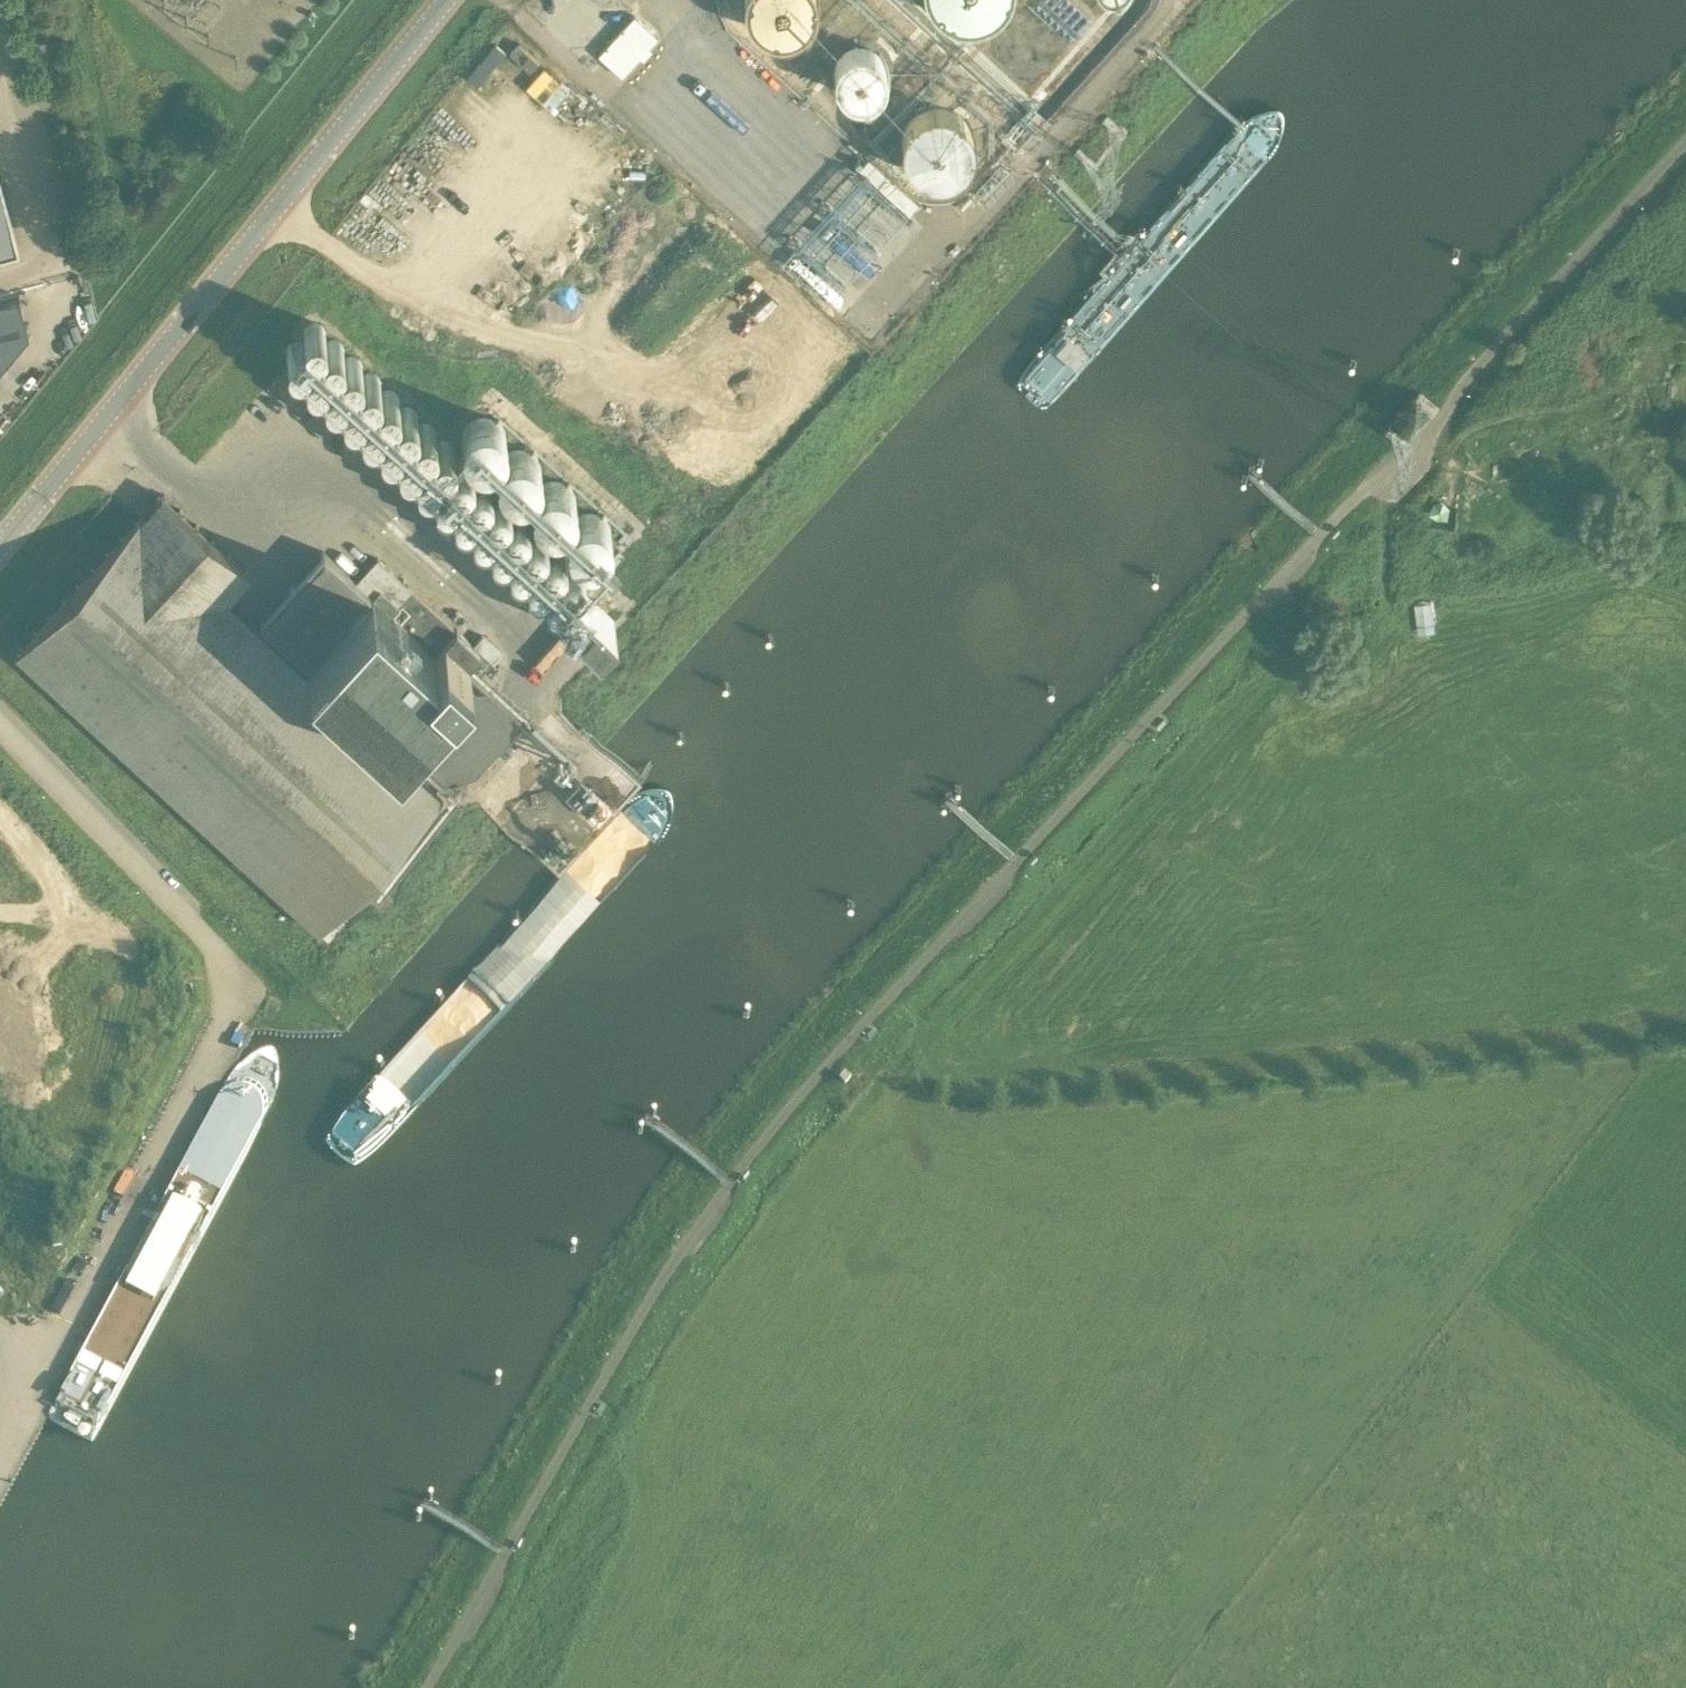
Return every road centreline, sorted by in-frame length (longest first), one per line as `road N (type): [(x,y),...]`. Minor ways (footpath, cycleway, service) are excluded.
road 1 (unclassified): [(1685,147),(811,1101),(677,1284),(442,1687)]
road 2 (unclassified): [(26,1390),(252,985),(0,728)]
road 3 (tertiary): [(48,489),(444,0)]
road 4 (unclassified): [(0,276),(57,258),(62,230),(2,0)]

